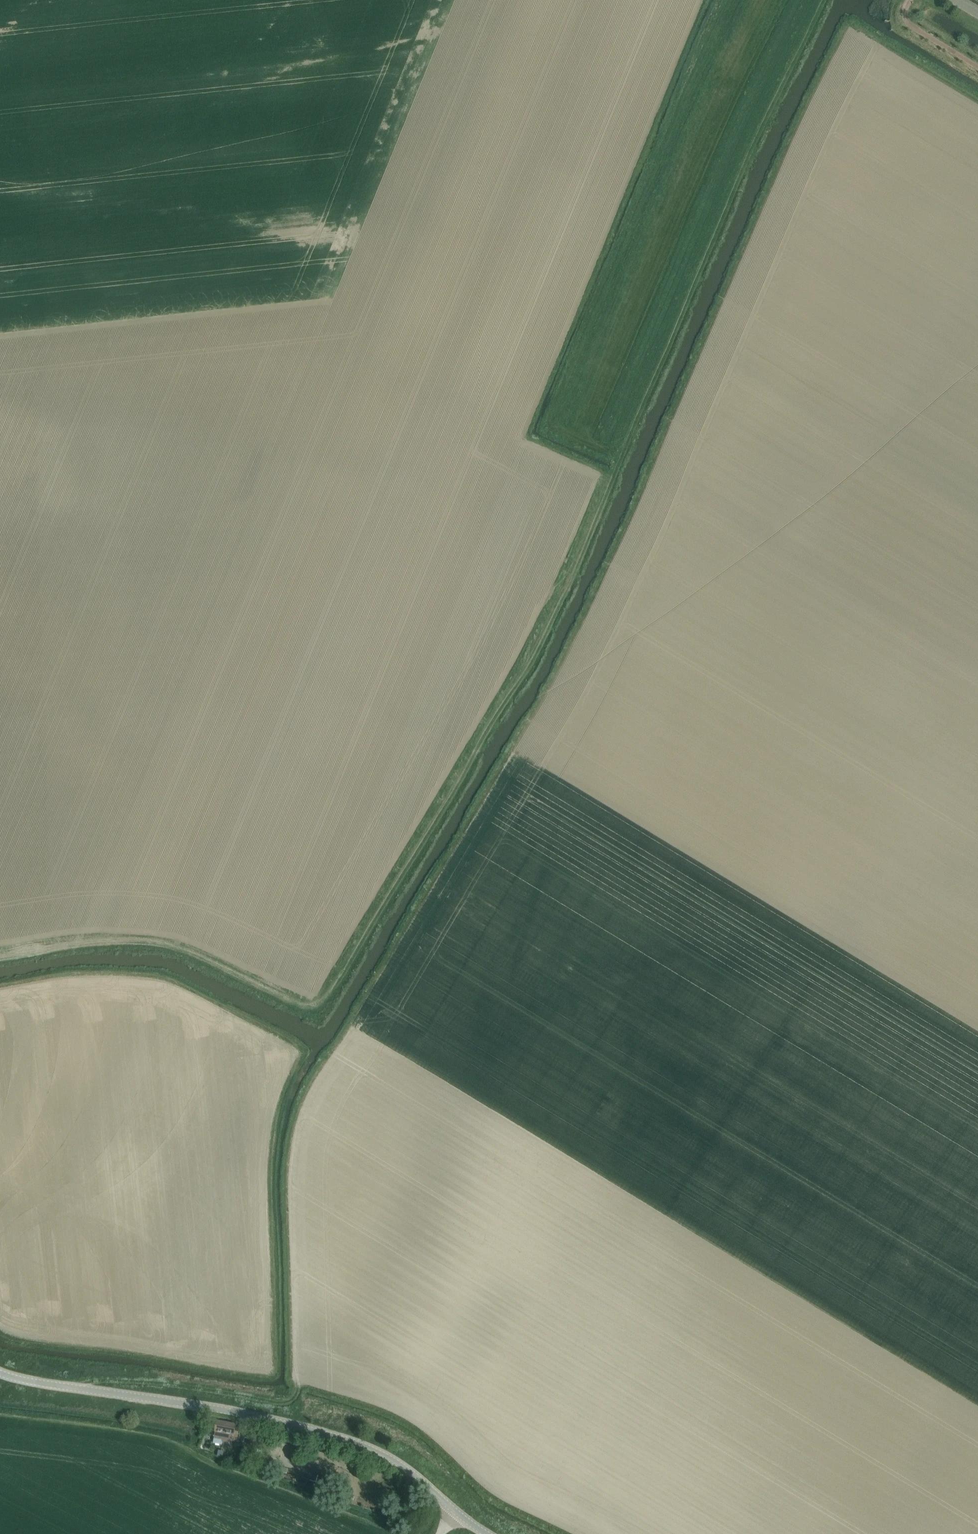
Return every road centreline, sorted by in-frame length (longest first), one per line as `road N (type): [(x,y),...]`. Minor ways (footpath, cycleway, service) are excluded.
road 1 (track): [(824,0),(533,656),(324,1004),(298,1009),(184,953),(97,950),(0,962)]
road 2 (tertiary): [(0,1372),(342,1437),(402,1465),(488,1533)]

